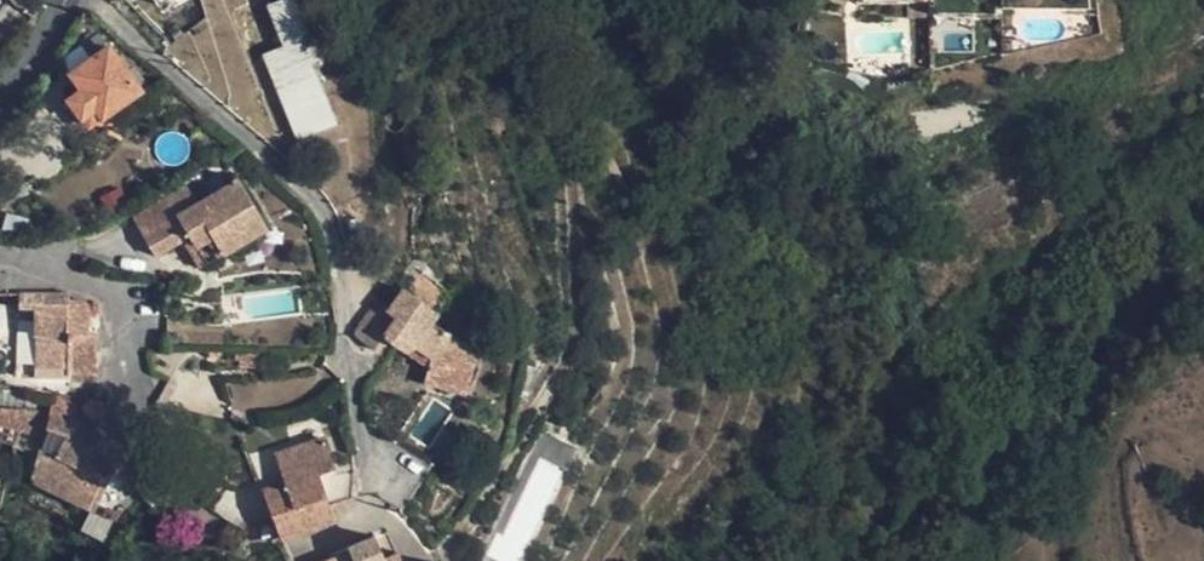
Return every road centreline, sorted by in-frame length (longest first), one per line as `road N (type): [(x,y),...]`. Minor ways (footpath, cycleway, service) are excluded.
road 1 (residential): [(127,402),(129,343),(116,304),(93,288),(0,259)]

